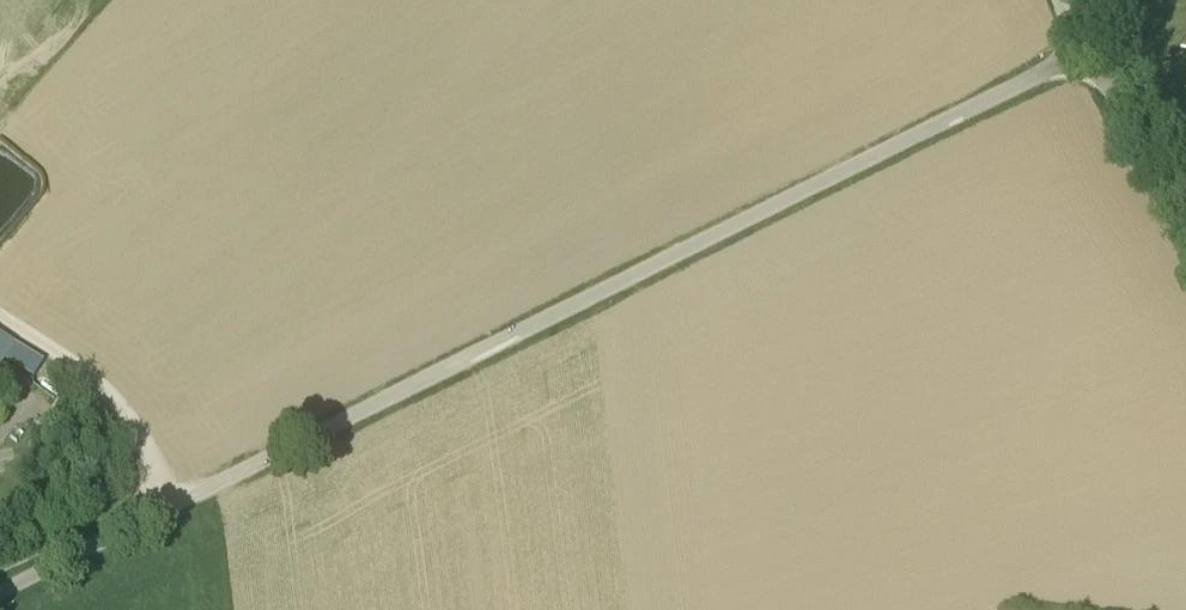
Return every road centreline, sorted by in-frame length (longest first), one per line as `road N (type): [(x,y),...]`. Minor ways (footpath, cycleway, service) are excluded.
road 1 (track): [(0,594),(1085,50)]
road 2 (track): [(173,506),(144,439),(93,376),(0,312)]
road 3 (track): [(1185,195),(1085,50)]

